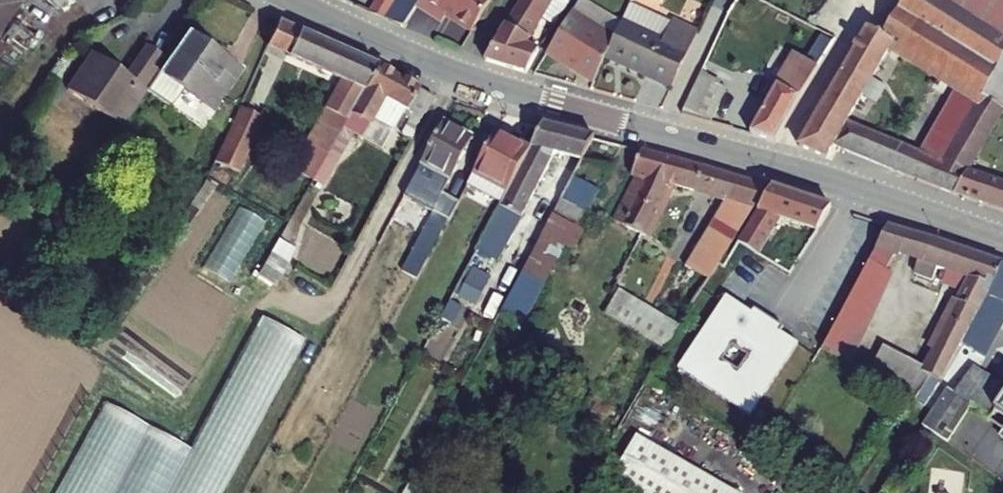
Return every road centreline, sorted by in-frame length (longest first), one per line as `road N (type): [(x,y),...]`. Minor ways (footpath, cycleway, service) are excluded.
road 1 (tertiary): [(1002,240),(831,179),(509,90),(294,0)]

